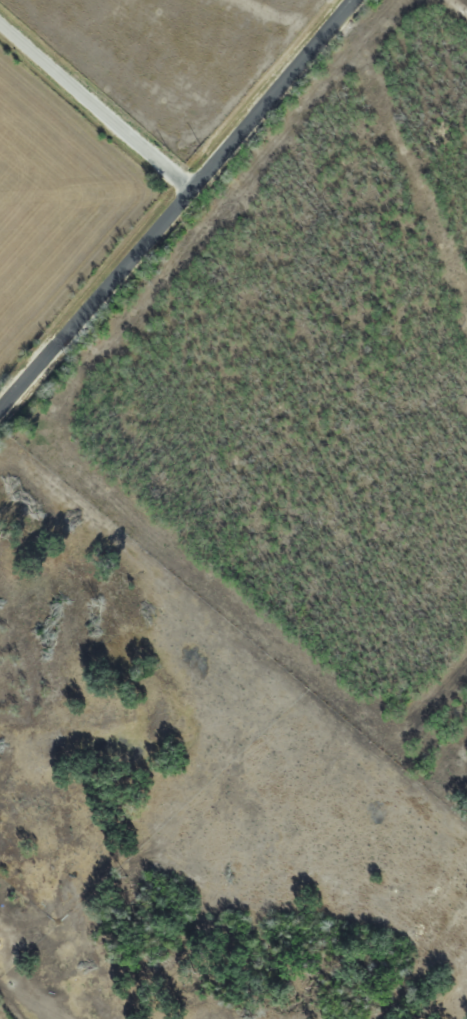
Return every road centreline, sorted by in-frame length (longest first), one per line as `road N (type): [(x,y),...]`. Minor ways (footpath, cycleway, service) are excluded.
road 1 (residential): [(0,414),(355,0)]
road 2 (residential): [(195,187),(0,19)]

